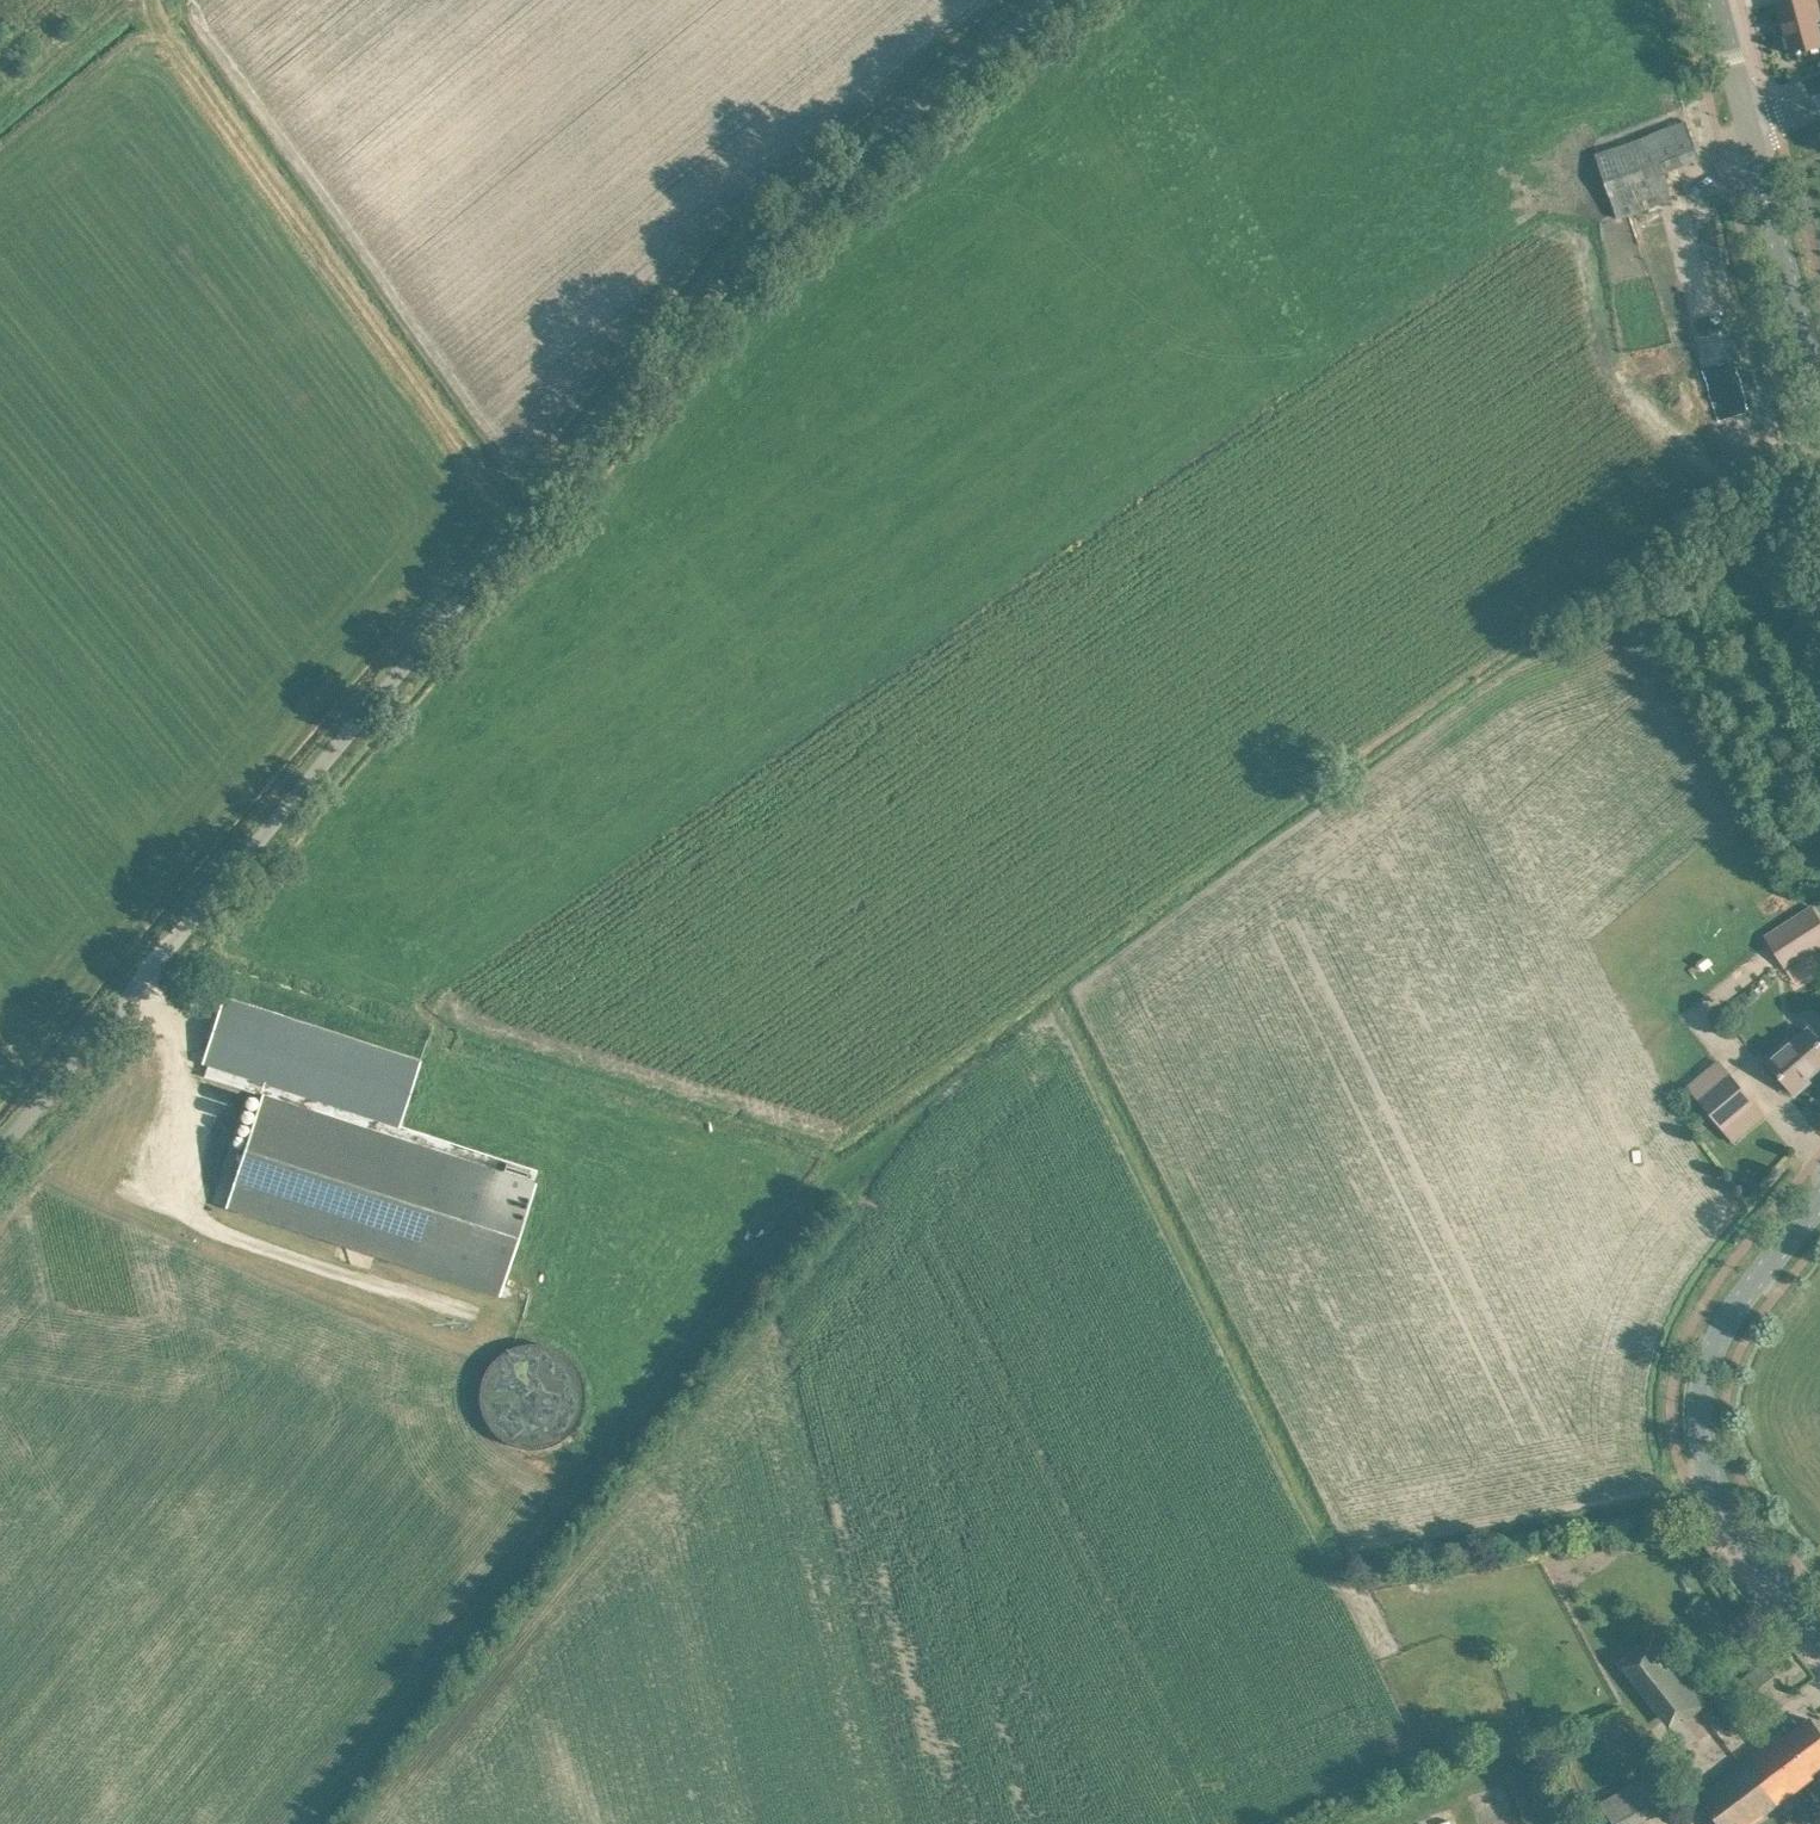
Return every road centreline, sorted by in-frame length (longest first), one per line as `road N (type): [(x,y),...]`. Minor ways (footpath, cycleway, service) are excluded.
road 1 (unclassified): [(0,1149),(656,357),(743,262),(1053,0)]
road 2 (tertiary): [(1819,1629),(1738,1529),(1706,1459),(1701,1407),(1712,1347),(1819,1201)]
road 3 (tertiary): [(1819,384),(1754,134)]
road 4 (tertiary): [(1754,134),(1719,0)]

